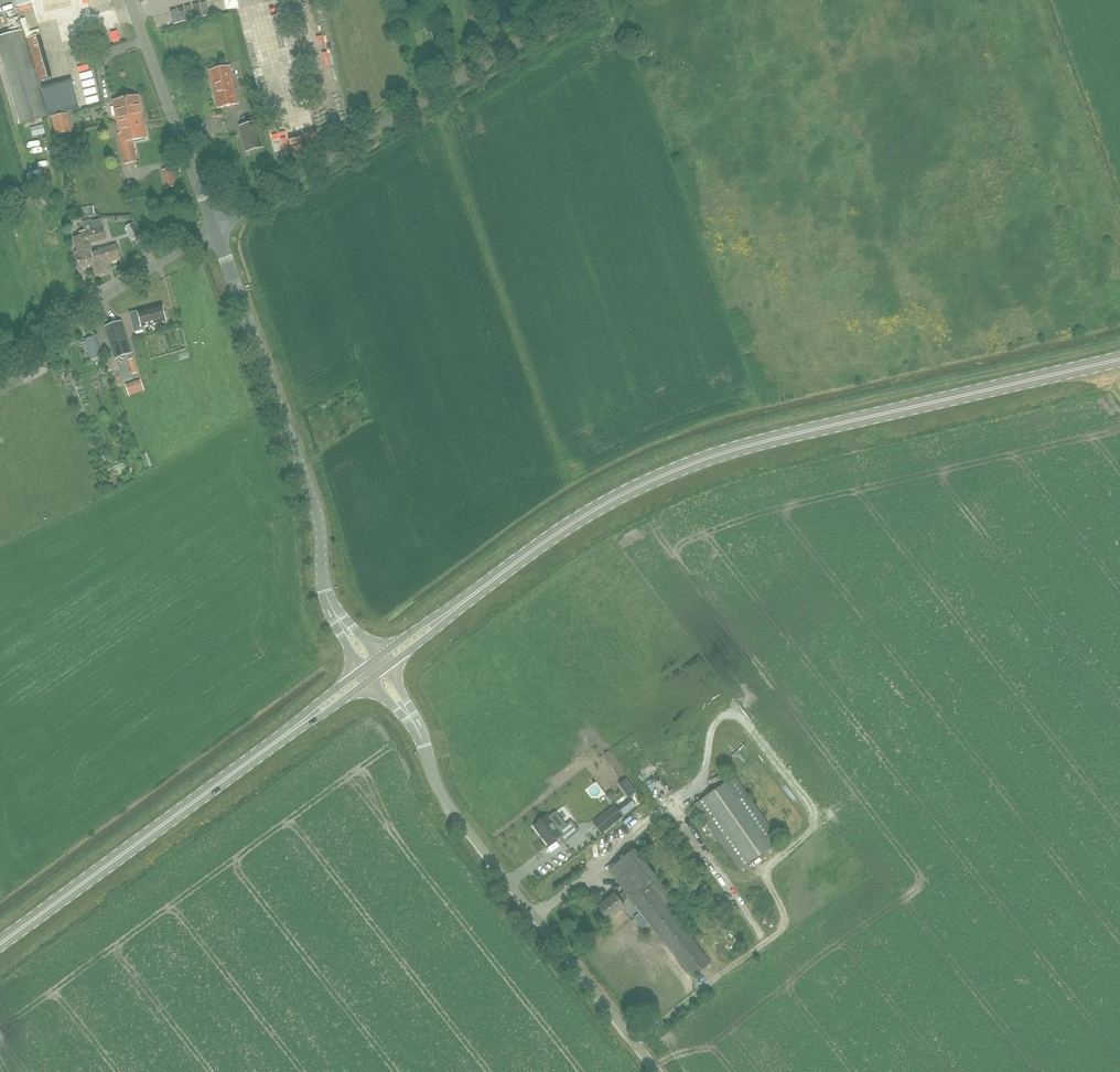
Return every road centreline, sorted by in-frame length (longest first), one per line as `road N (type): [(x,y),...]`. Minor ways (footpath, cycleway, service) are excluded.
road 1 (secondary): [(375,669),(570,524),(686,465),(1119,359)]
road 2 (unclassified): [(658,1071),(452,809),(416,727),(375,669)]
road 3 (unclassified): [(375,669),(324,592),(314,508),(215,230)]
road 4 (secondary): [(0,943),(375,669)]
road 5 (unclassified): [(215,230),(588,0)]
road 6 (unclassified): [(0,359),(215,230)]
road 7 (residential): [(215,230),(129,0)]

